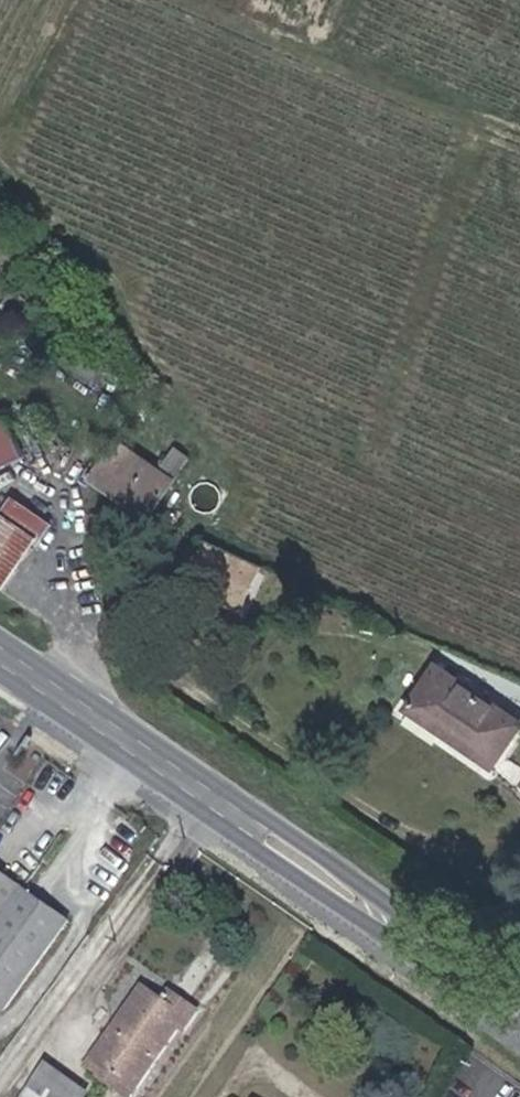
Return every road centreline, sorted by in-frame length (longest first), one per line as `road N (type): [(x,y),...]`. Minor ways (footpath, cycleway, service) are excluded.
road 1 (primary): [(0,654),(519,1007)]

